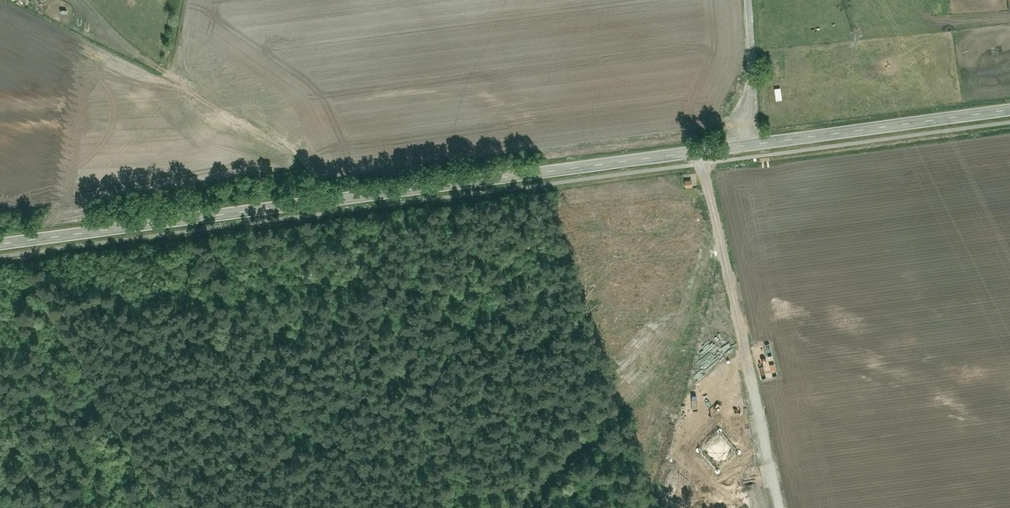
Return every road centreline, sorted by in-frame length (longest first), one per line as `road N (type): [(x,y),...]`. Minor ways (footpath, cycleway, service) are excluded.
road 1 (tertiary): [(0,243),(1009,111)]
road 2 (track): [(783,507),(699,150)]
road 3 (track): [(314,202),(312,152),(172,74)]
road 4 (track): [(767,142),(749,0)]

